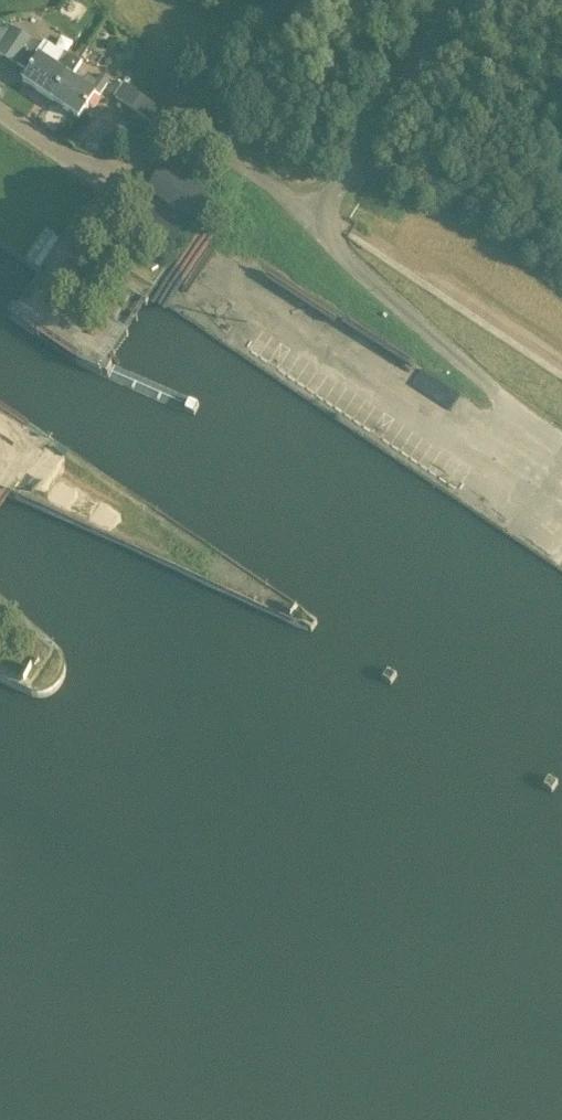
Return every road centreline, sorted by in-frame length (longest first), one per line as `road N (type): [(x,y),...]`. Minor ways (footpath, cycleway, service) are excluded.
road 1 (residential): [(0,108),(118,187)]

